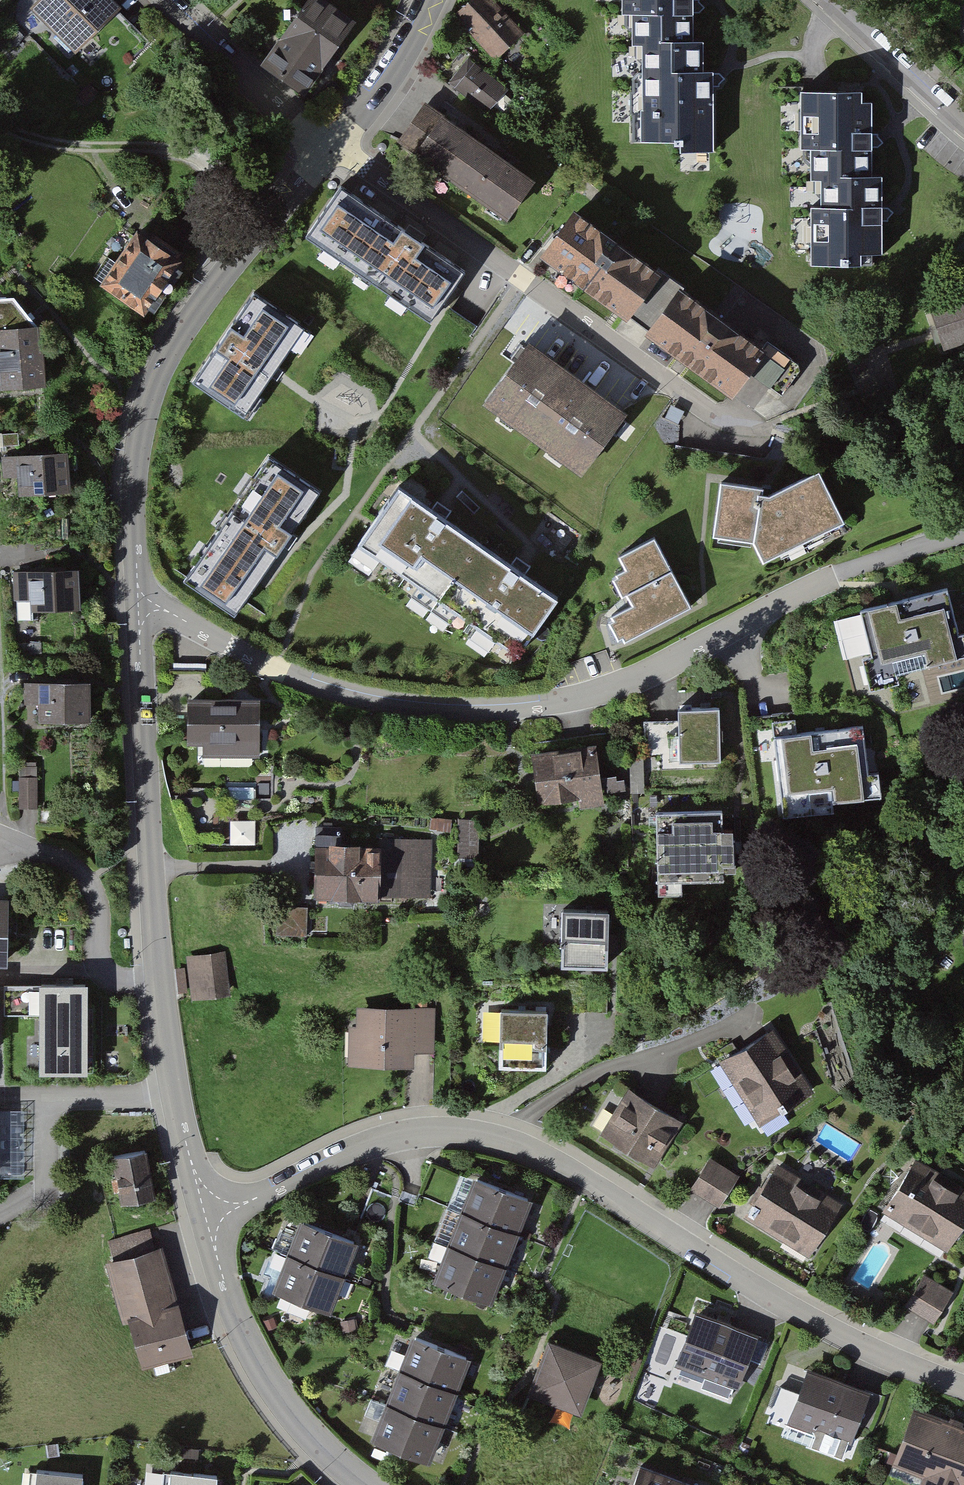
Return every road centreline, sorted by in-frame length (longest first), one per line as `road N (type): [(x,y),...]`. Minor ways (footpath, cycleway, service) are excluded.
road 1 (residential): [(963,533),(837,574),(604,690),(485,710),(335,689),(145,606)]
road 2 (residential): [(963,1387),(775,1299),(585,1179),(491,1135),(419,1132),(350,1149),(207,1219)]
road 3 (residential): [(145,606),(137,585),(134,483),(147,402),(171,353),(229,272),(333,149)]
road 4 (residential): [(743,433),(333,149)]
road 5 (residential): [(158,980),(139,634),(145,606)]
road 6 (residential): [(369,1484),(309,1432),(266,1377),(244,1339),(207,1219)]
road 7 (residential): [(333,149),(292,122),(167,0)]
road 8 (residential): [(0,854),(10,845),(37,850),(67,858),(87,878),(96,894),(101,966)]
road 9 (residential): [(333,149),(401,62),(434,0)]
road 10 (residential): [(963,118),(829,0)]
road 11 (residential): [(0,1212),(46,1191),(45,1097)]
road 12 (residential): [(45,1097),(175,1097)]
road 13 (residential): [(207,1219),(175,1097)]

